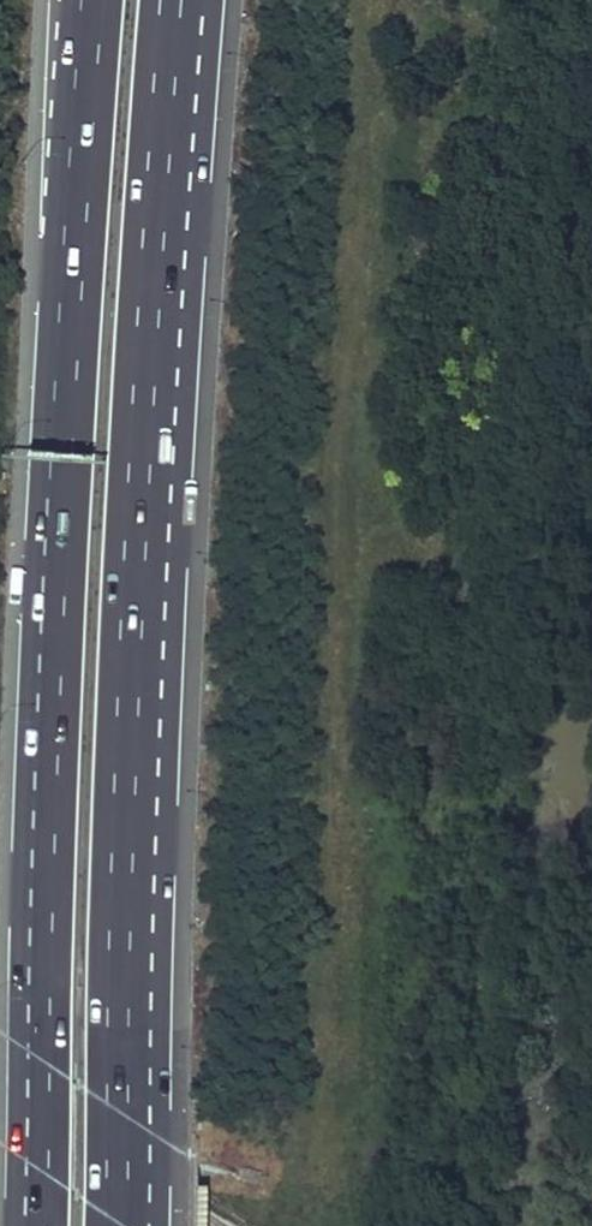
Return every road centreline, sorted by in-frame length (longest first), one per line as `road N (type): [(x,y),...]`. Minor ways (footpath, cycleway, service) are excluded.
road 1 (motorway): [(124,1225),(145,525),(183,0)]
road 2 (motorway): [(93,0),(47,728),(34,1225)]

